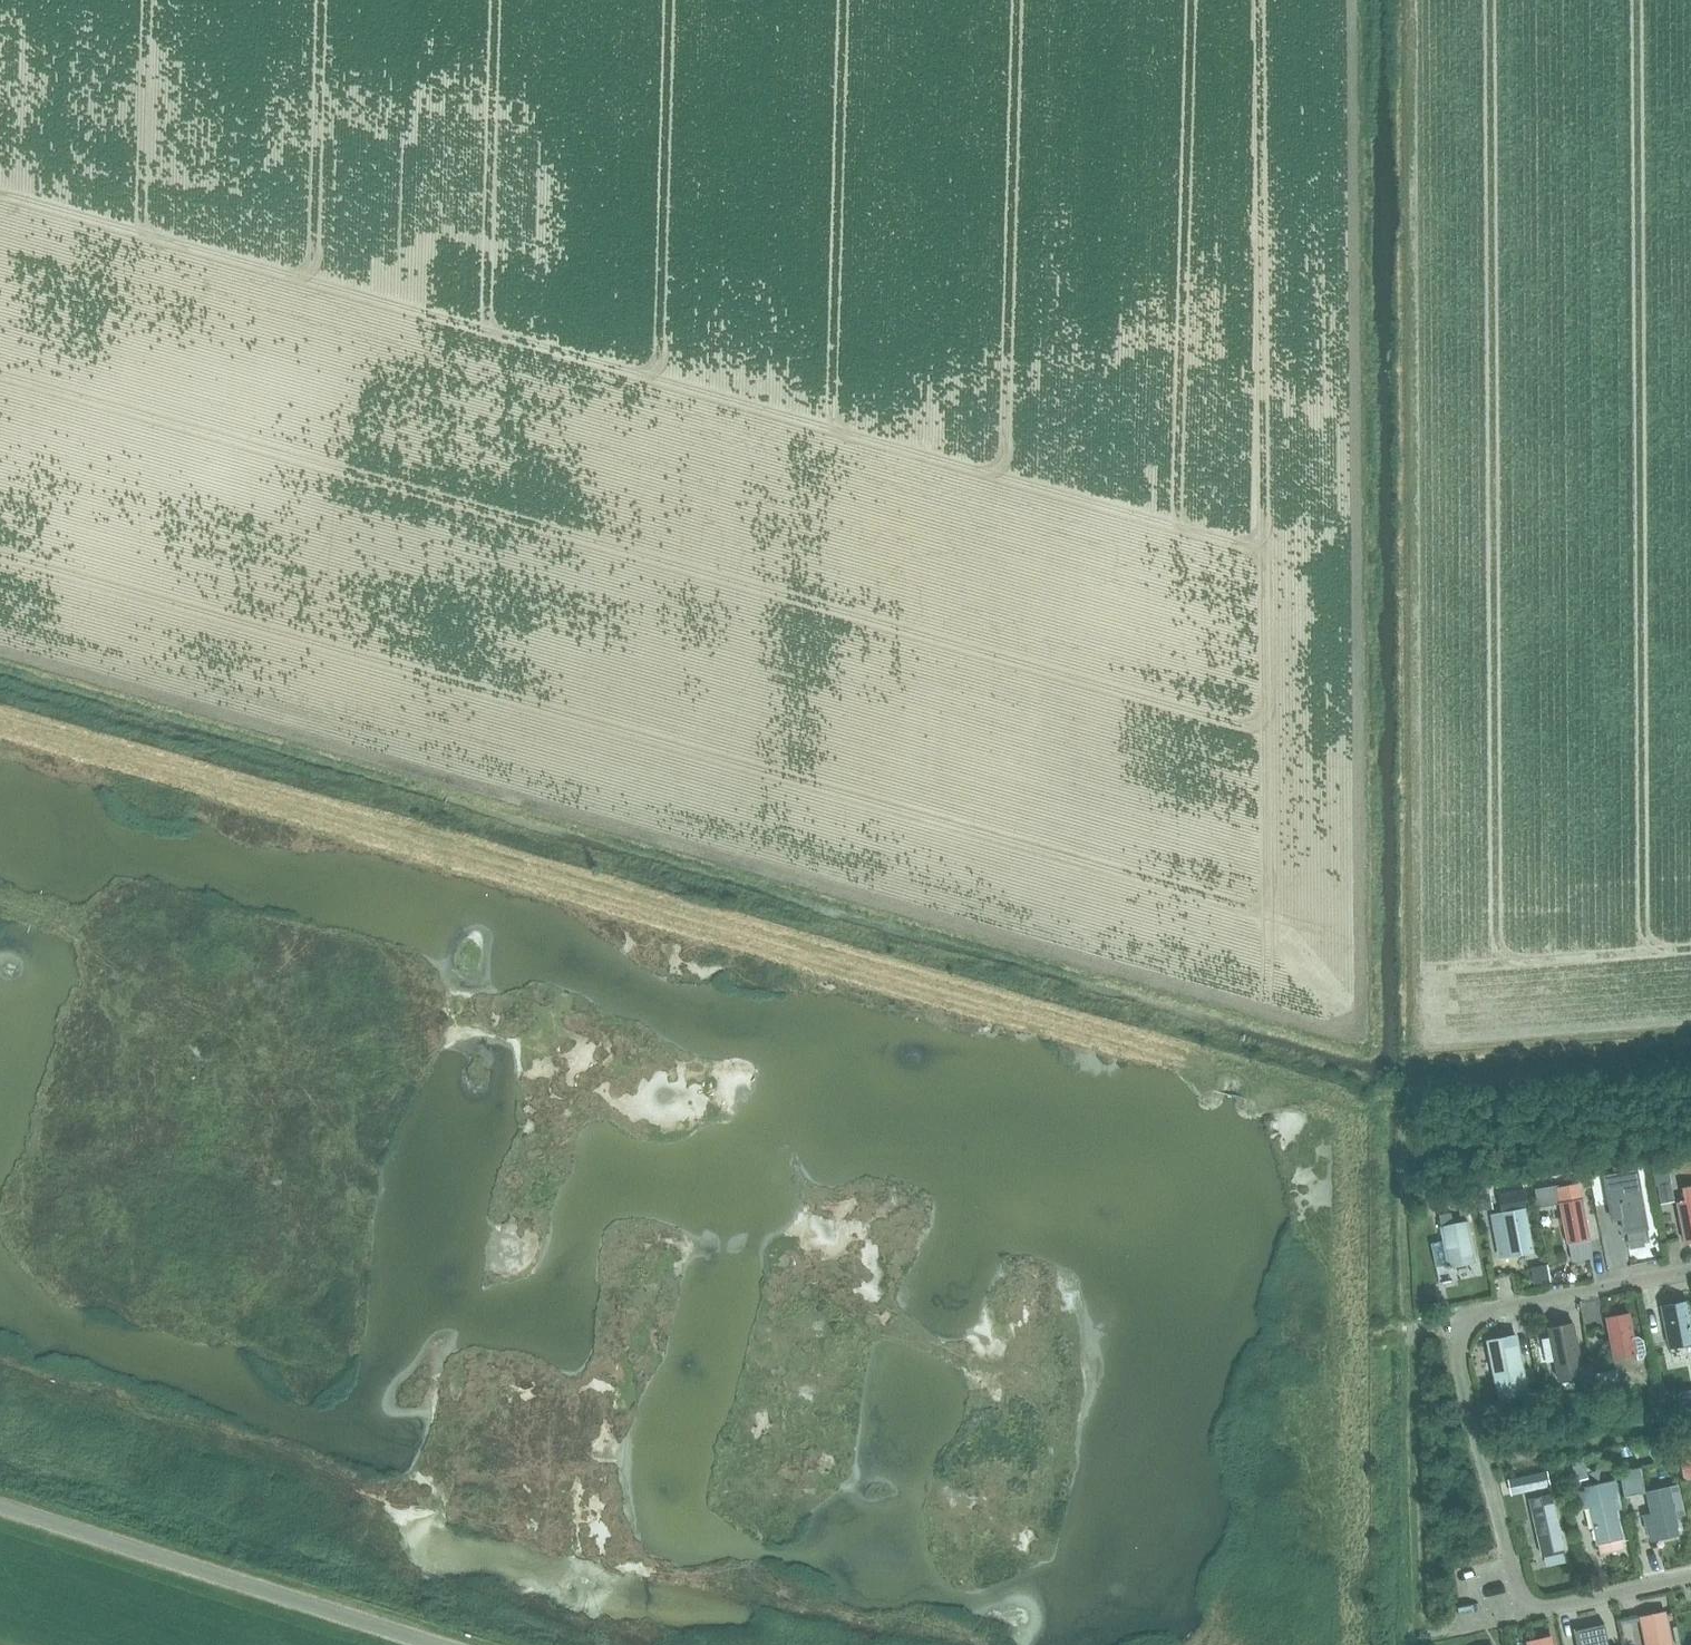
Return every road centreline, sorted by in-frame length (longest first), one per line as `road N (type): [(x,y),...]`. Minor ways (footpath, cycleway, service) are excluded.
road 1 (residential): [(1690,1577),(1553,1607),(1518,1606),(1455,1346),(1474,1314),(1690,1271)]
road 2 (unclassified): [(415,1644),(0,1511)]

